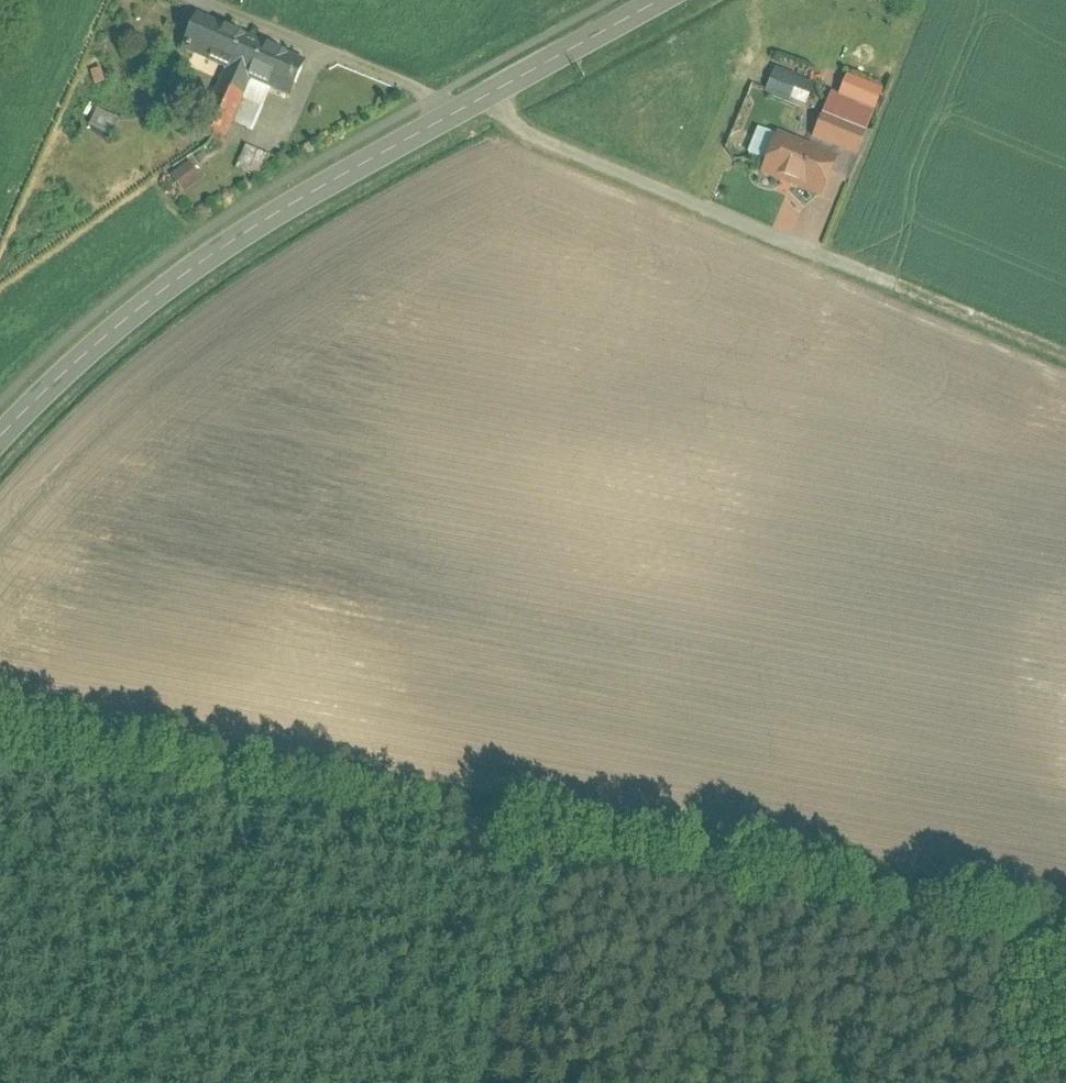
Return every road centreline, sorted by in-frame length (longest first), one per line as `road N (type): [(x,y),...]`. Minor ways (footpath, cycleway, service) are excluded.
road 1 (residential): [(475,105),(524,134),(1065,356)]
road 2 (tertiary): [(0,437),(124,325),(215,259),(475,105)]
road 3 (tertiary): [(475,105),(665,0)]

